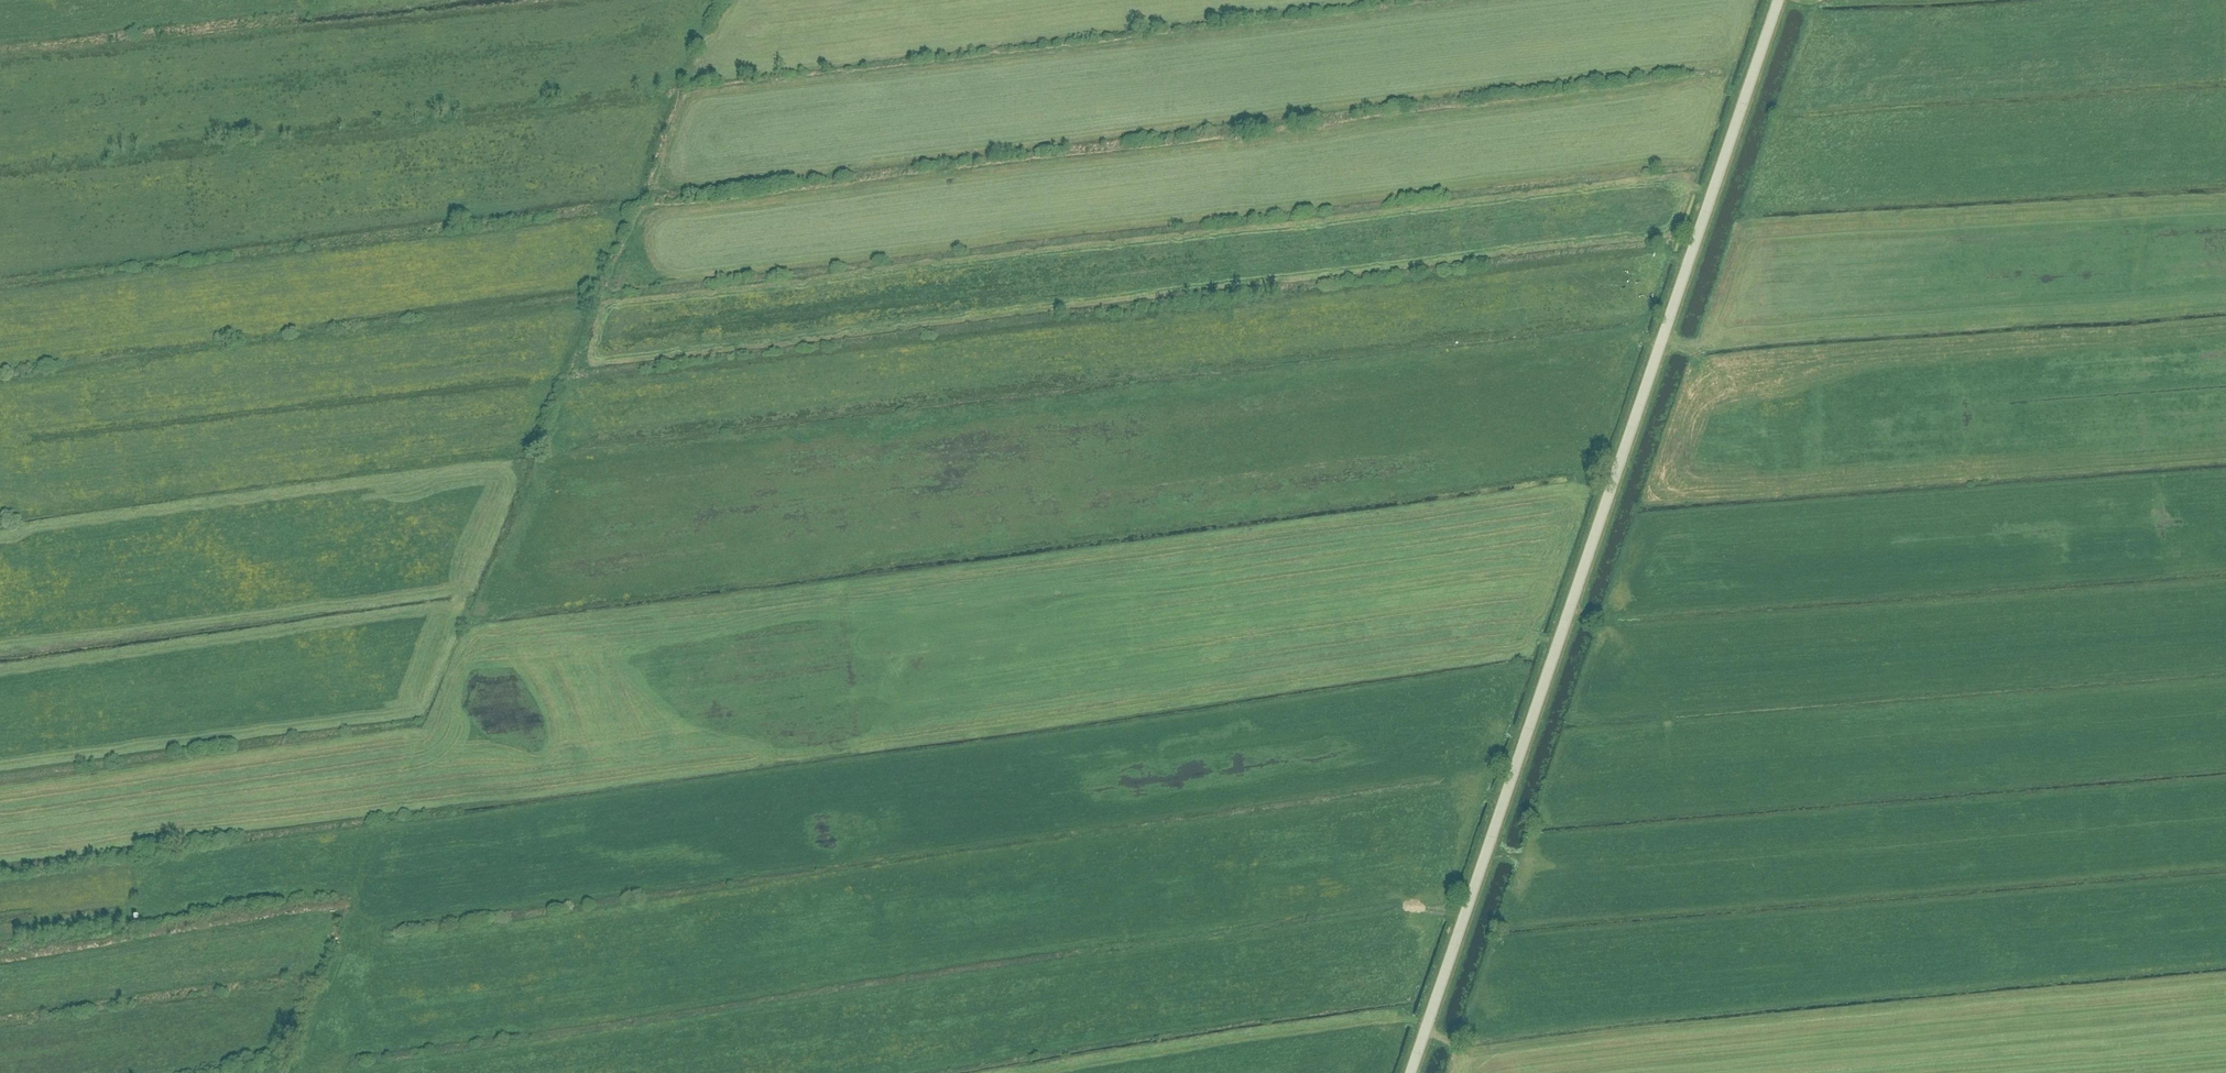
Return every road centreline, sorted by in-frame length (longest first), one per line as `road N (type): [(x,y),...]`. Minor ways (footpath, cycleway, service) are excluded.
road 1 (unclassified): [(1409,1072),(1778,0)]

